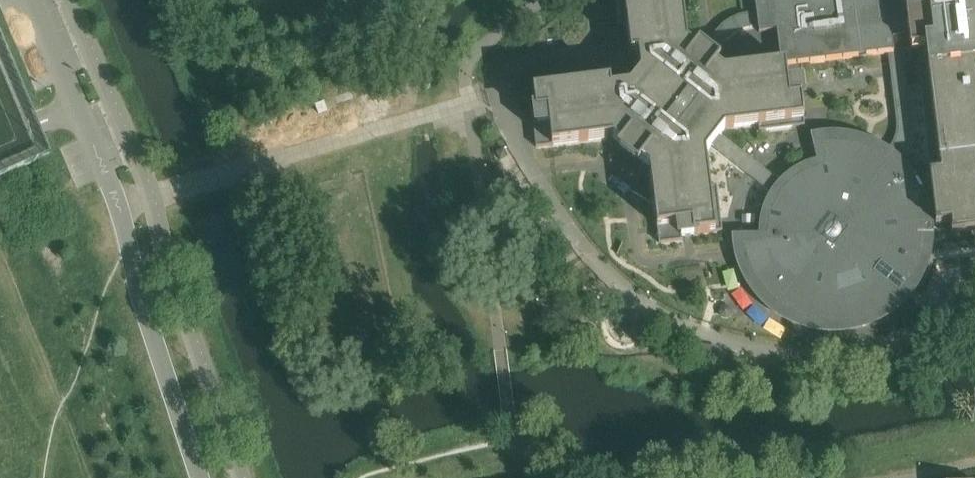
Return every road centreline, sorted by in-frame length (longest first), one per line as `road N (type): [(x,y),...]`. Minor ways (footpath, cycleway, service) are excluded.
road 1 (residential): [(974,336),(798,352),(654,318),(600,268),(531,174),(498,107),(469,103)]

